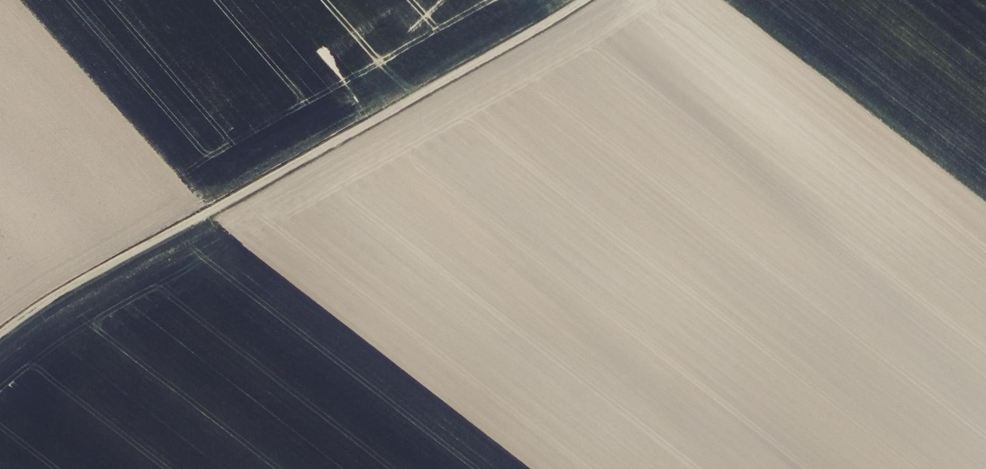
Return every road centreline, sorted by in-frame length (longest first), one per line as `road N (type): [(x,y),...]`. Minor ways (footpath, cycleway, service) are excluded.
road 1 (track): [(586,0),(0,335)]

